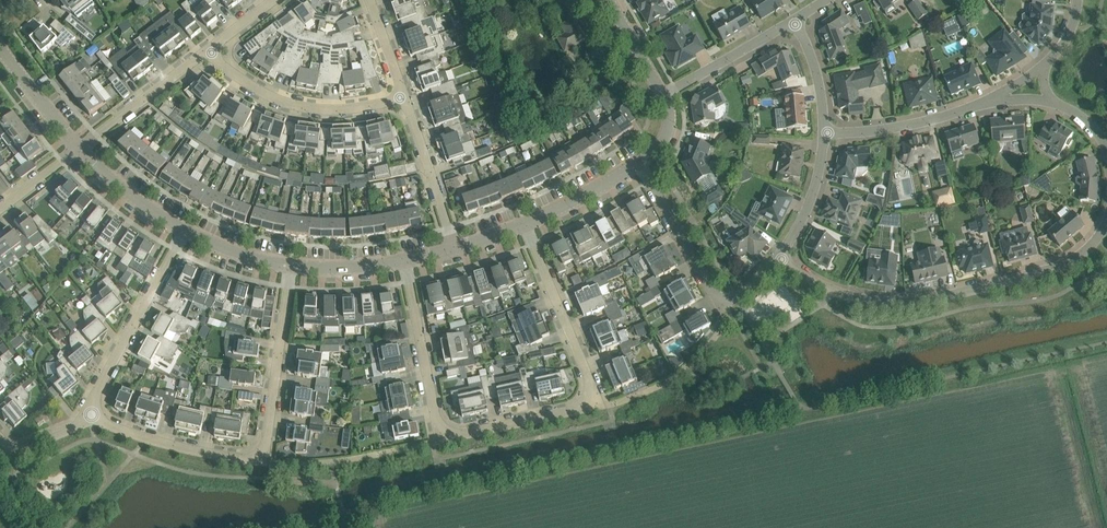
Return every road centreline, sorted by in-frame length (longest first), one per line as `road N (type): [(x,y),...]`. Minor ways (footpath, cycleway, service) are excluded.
road 1 (residential): [(404,261),(439,431),(451,436),(593,403),(527,225)]
road 2 (residential): [(92,415),(165,445),(262,460),(291,267)]
road 3 (residential): [(1106,222),(1070,262),(925,301),(835,293),(779,259)]
road 4 (residential): [(639,163),(711,293),(737,300),(779,259)]
road 5 (residential): [(407,98),(296,106),(243,81),(208,49)]
road 6 (residential): [(92,415),(184,231)]
road 7 (residential): [(828,134),(995,99)]
road 8 (residential): [(80,148),(208,49)]
road 9 (residential): [(455,250),(407,98)]
road 10 (residential): [(661,94),(795,23)]
road 11 (residential): [(779,259),(806,210),(828,134)]
road 12 (unclassified): [(184,231),(132,198),(80,148)]
road 13 (unclassified): [(80,148),(0,48)]
road 14 (unclassified): [(639,163),(527,225)]

